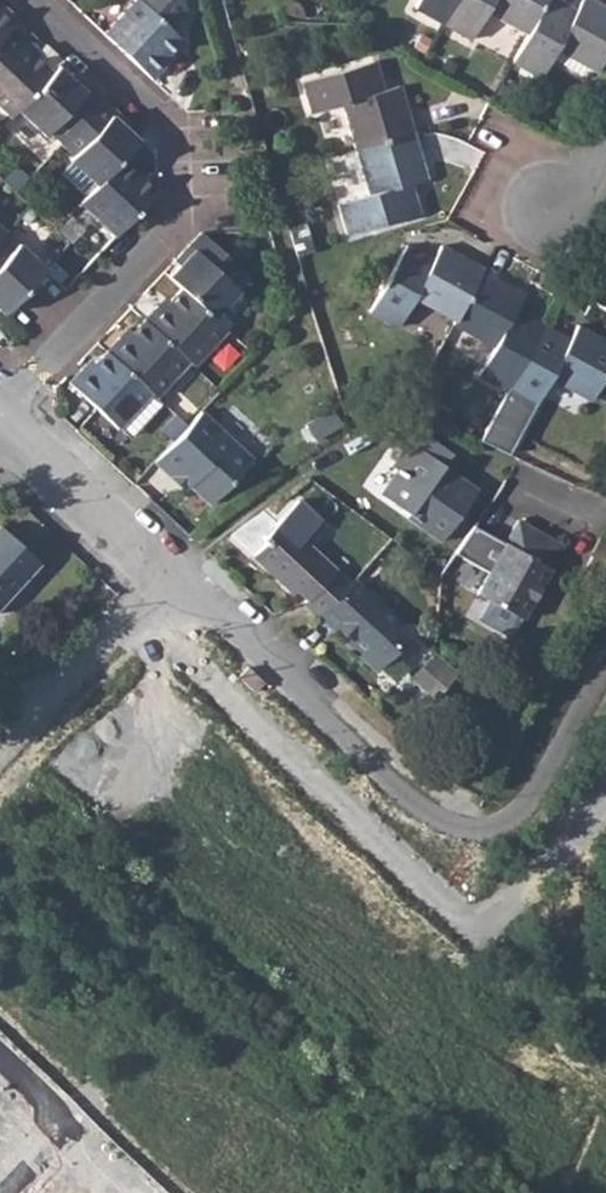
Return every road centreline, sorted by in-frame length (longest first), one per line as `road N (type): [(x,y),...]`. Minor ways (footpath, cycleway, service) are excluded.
road 1 (residential): [(29,0),(162,125),(178,153),(181,183),(175,212),(0,415)]
road 2 (residential): [(298,681),(397,771),(483,830),(505,826),(566,741),(605,659)]
road 3 (residential): [(0,741),(167,572)]
road 4 (residential): [(0,422),(167,572)]
road 5 (residential): [(167,572),(298,681)]

